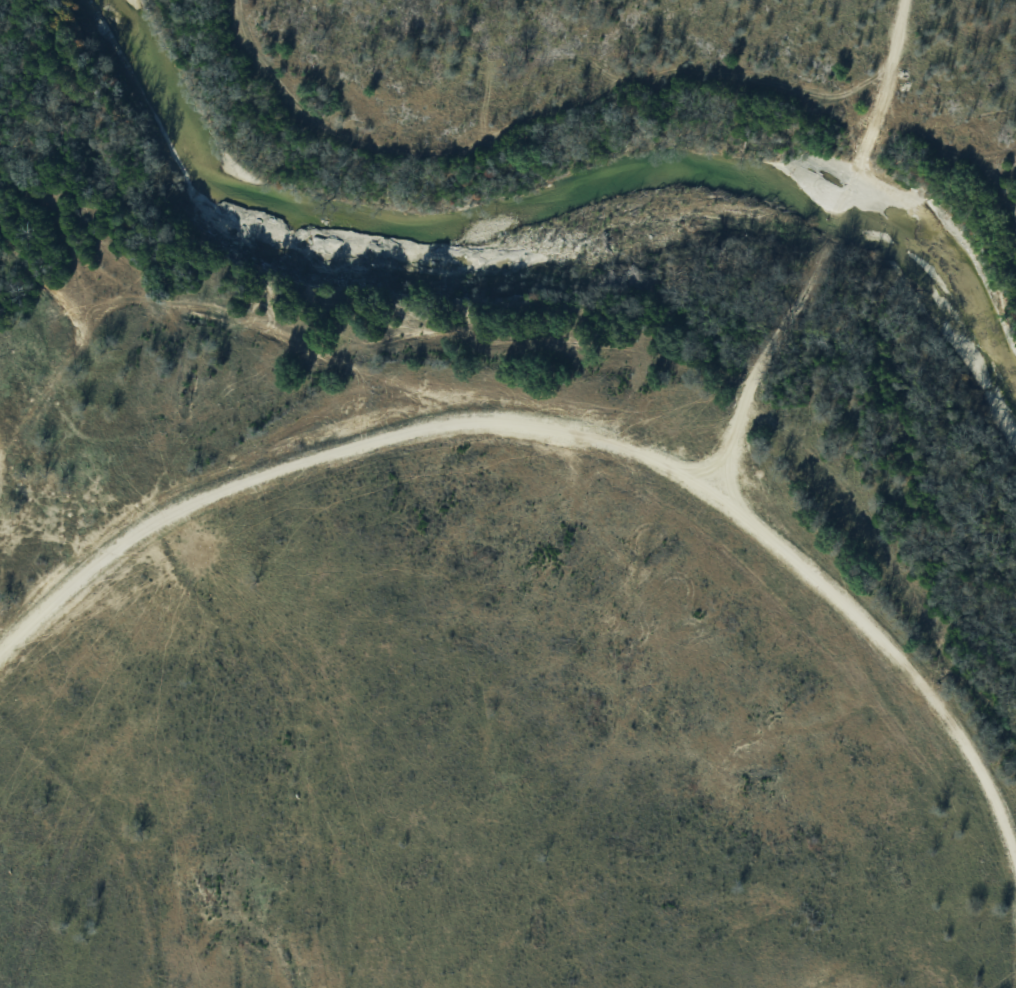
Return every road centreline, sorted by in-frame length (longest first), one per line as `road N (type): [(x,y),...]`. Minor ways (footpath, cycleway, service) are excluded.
road 1 (track): [(0,639),(127,526),(196,488),(460,409),(542,417),(638,445),(718,486),(838,595),(947,712),(1007,822),(1015,882)]
road 2 (track): [(718,486),(736,411),(886,76),(898,0)]

